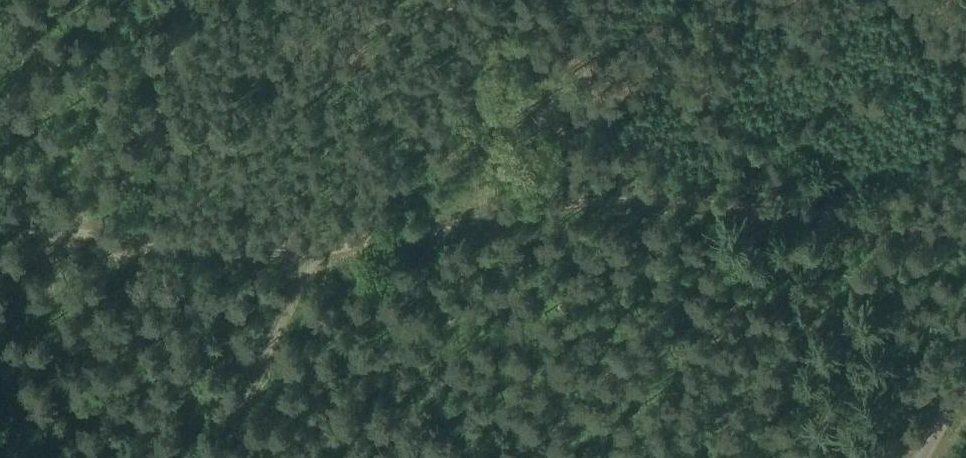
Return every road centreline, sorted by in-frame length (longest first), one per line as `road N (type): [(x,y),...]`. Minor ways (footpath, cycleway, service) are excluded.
road 1 (track): [(965,236),(785,207),(630,200),(564,204),(327,248)]
road 2 (track): [(0,220),(218,251),(327,248)]
road 3 (track): [(200,457),(327,248)]

